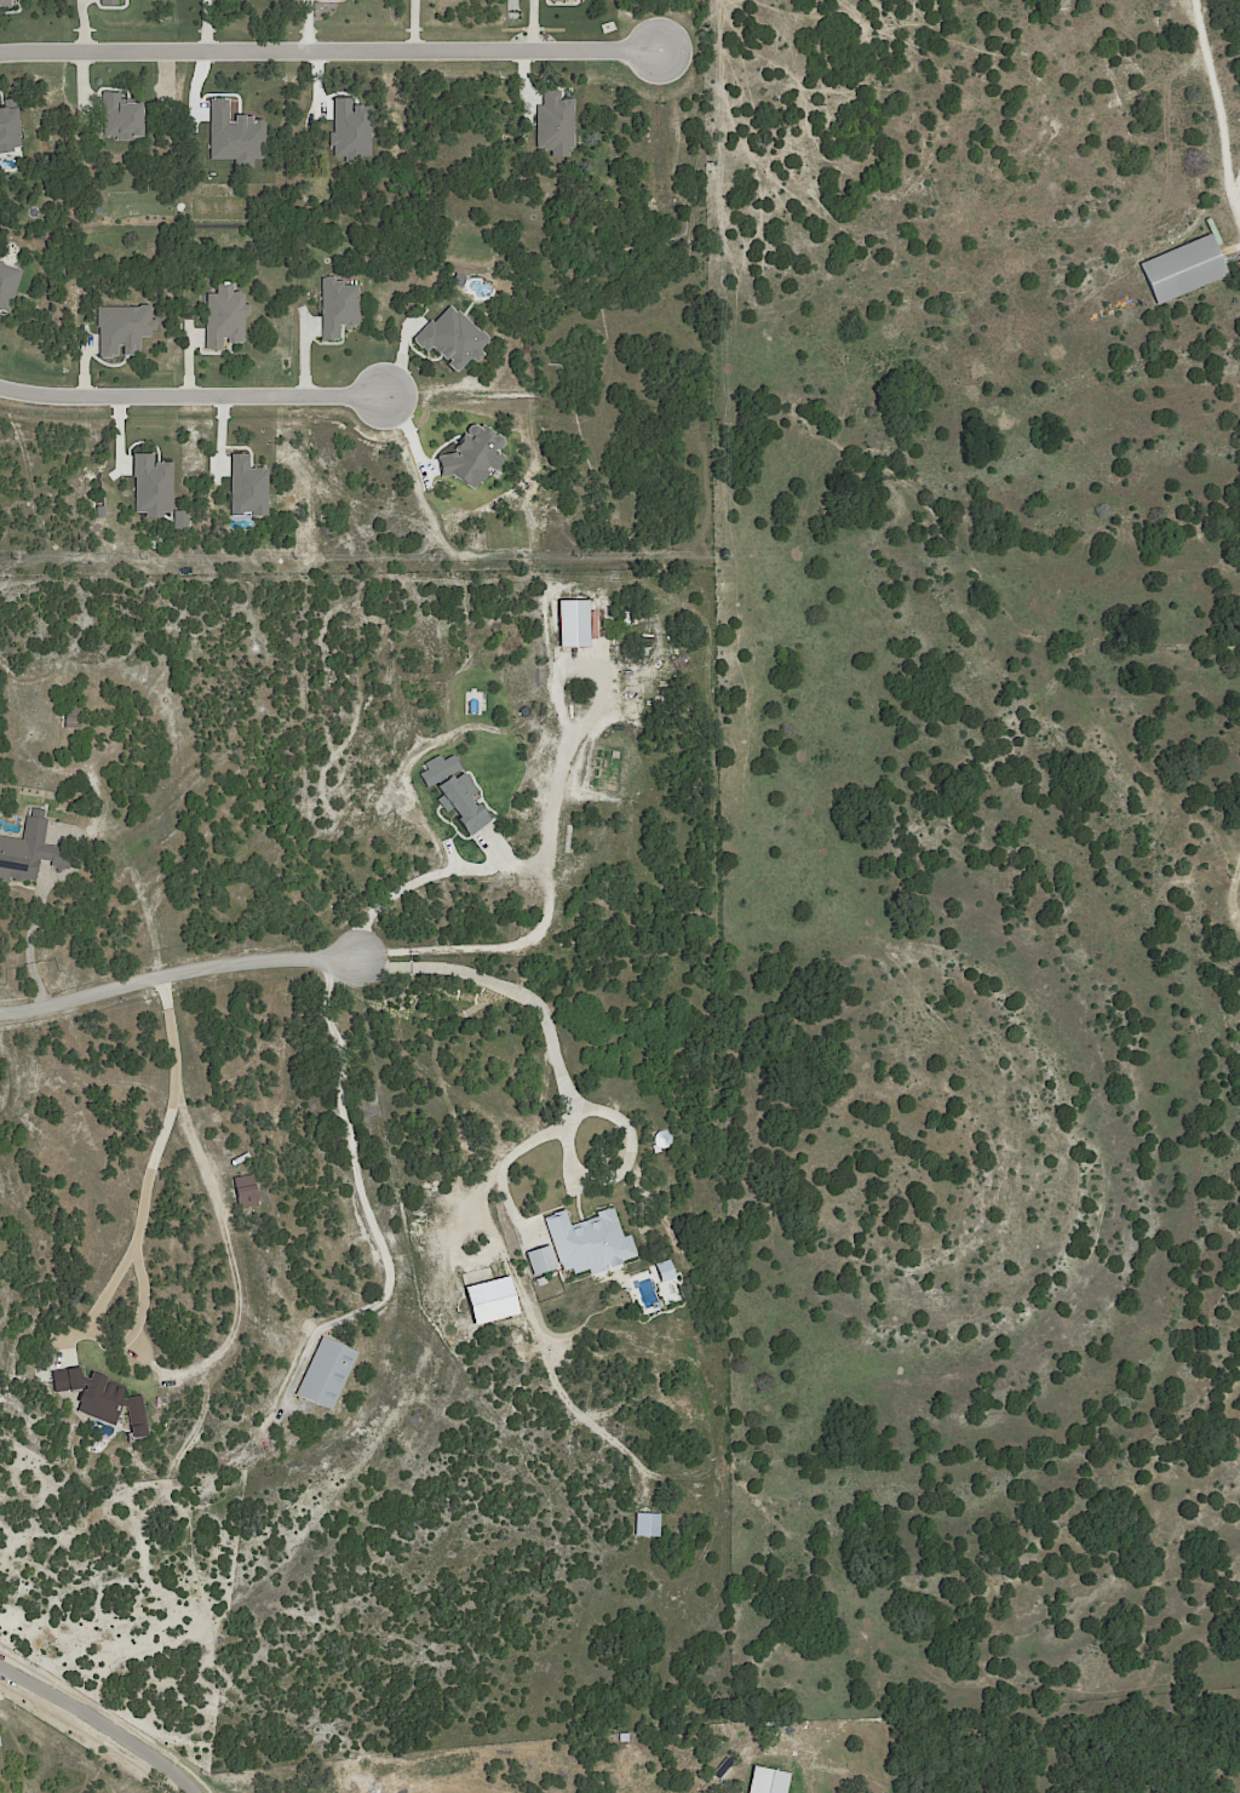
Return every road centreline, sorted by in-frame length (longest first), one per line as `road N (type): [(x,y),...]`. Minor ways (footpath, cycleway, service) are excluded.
road 1 (residential): [(0,48),(661,45)]
road 2 (residential): [(0,389),(380,394)]
road 3 (residential): [(0,1012),(185,966),(357,950)]
road 4 (residential): [(0,1664),(67,1696),(211,1792)]

